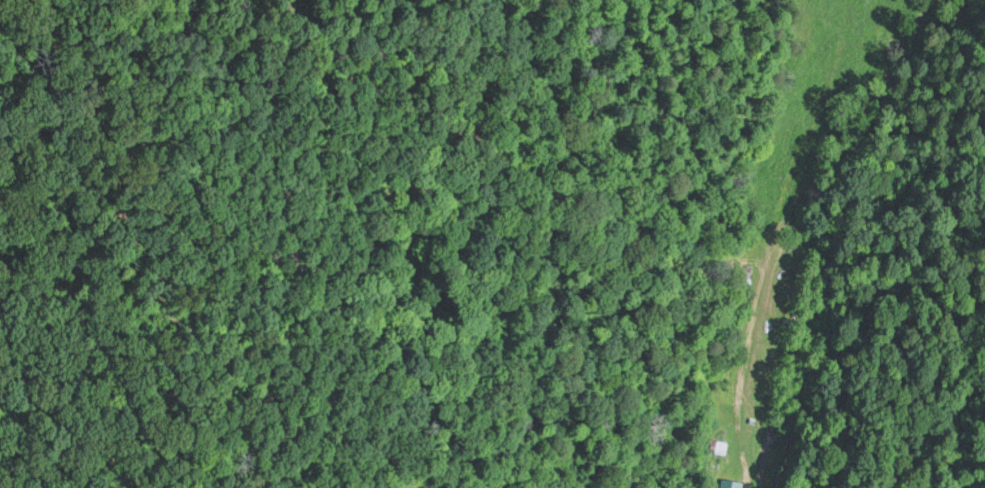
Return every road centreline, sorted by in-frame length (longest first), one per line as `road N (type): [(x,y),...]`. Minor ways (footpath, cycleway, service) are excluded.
road 1 (track): [(629,278),(607,366),(544,487)]
road 2 (residential): [(739,487),(791,370)]

